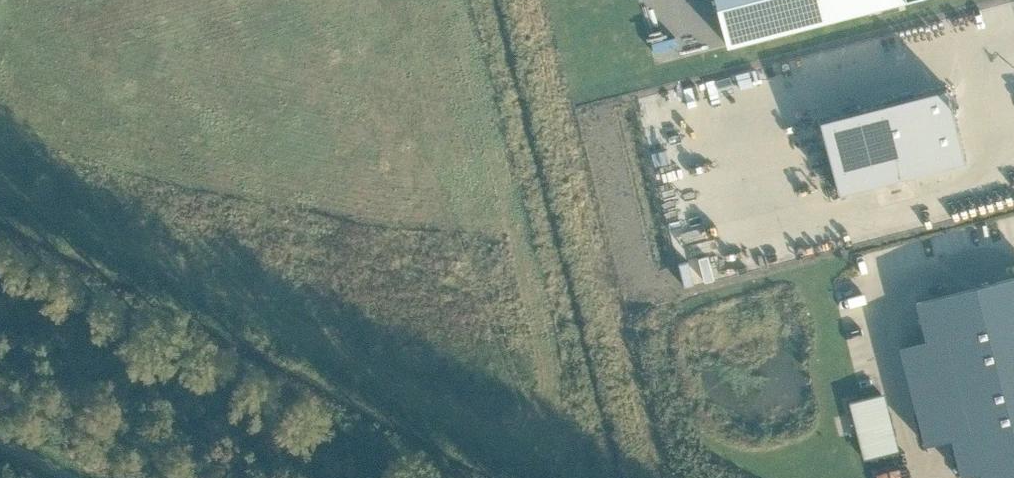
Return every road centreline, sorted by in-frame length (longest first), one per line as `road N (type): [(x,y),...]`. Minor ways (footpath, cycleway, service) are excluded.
road 1 (track): [(0,287),(363,477)]

